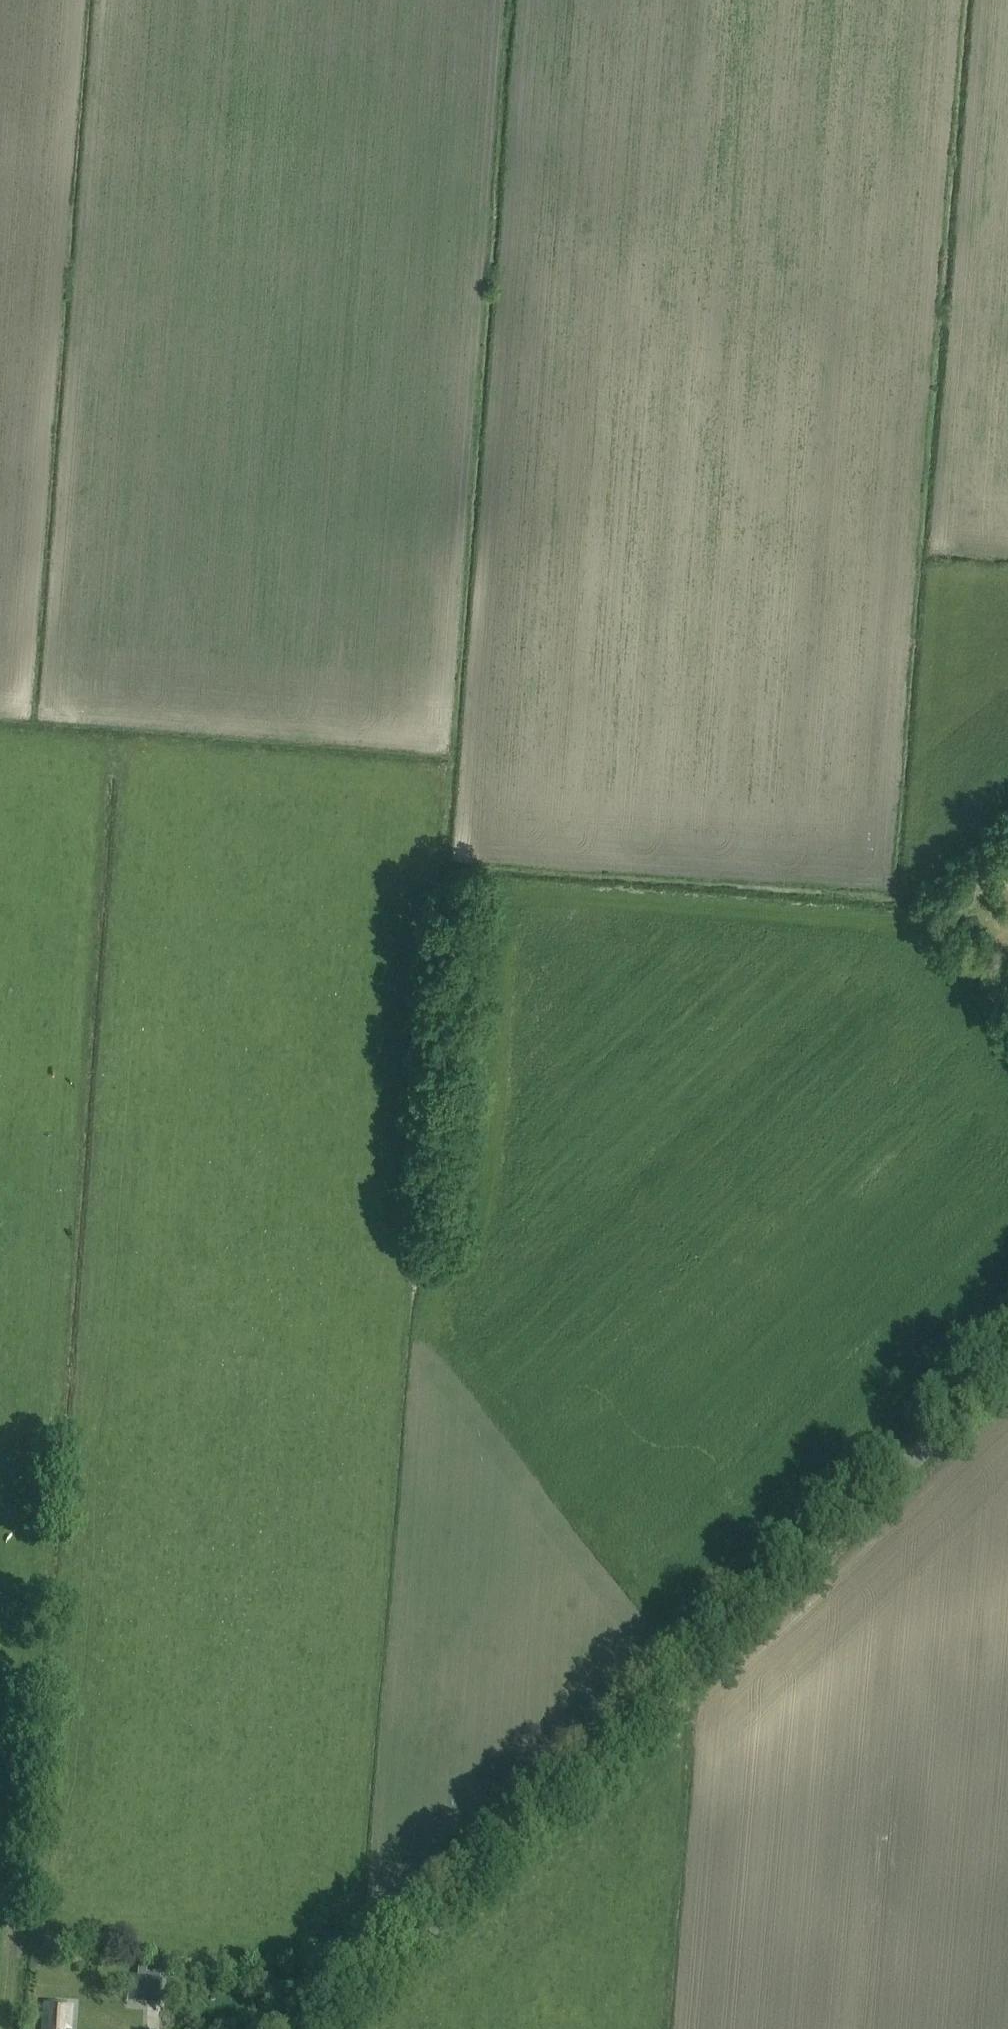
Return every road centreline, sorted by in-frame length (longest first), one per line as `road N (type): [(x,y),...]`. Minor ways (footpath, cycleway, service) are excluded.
road 1 (unclassified): [(323,2028),(1007,1364)]

